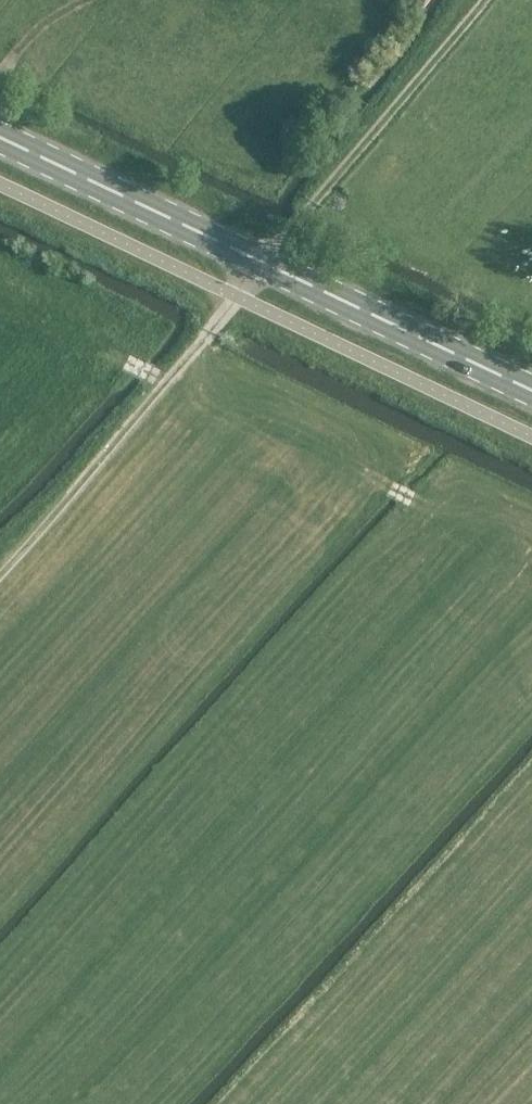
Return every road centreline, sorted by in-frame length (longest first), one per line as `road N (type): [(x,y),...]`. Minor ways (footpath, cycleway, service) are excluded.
road 1 (primary): [(531,392),(0,139)]
road 2 (track): [(167,381),(486,0)]
road 3 (track): [(0,573),(167,381),(127,360)]

